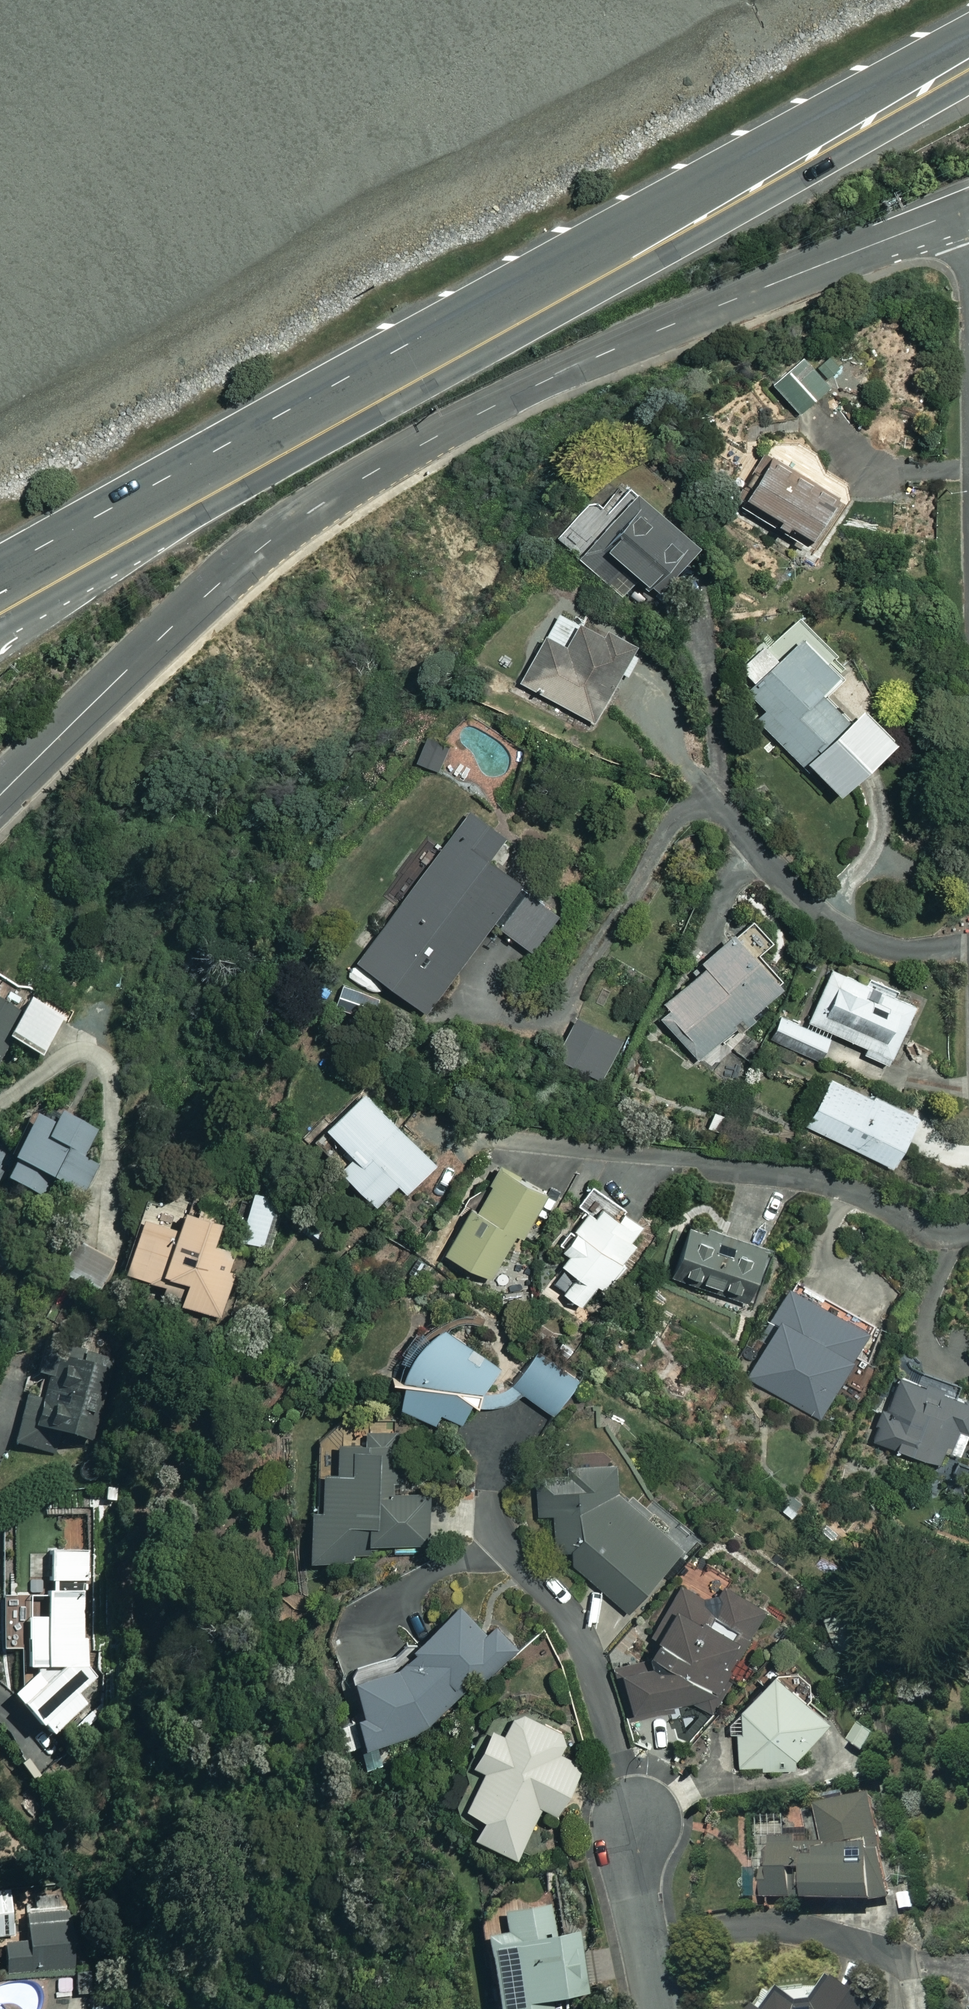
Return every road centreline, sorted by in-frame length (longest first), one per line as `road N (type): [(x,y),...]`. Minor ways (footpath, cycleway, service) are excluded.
road 1 (residential): [(968,207),(580,363),(364,477),(264,544),(0,795)]
road 2 (trunk): [(968,66),(0,613)]
road 3 (residential): [(658,2008),(638,1903),(635,1823)]

